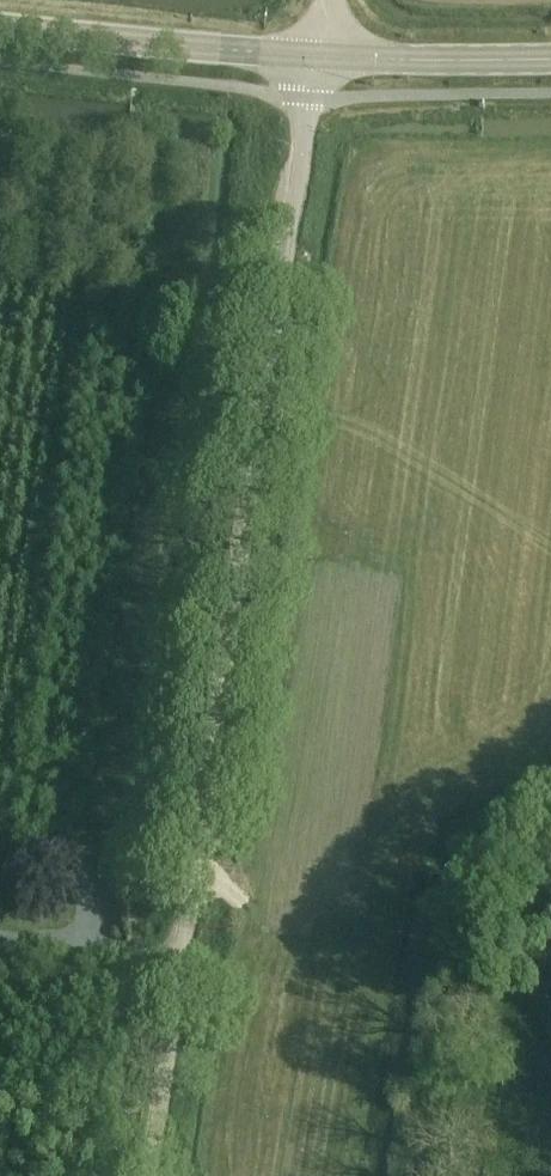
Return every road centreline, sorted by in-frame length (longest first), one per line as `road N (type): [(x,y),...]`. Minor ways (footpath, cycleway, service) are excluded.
road 1 (unclassified): [(149,1175),(315,56)]
road 2 (secondary): [(315,56),(0,26)]
road 3 (secondary): [(424,60),(550,58)]

